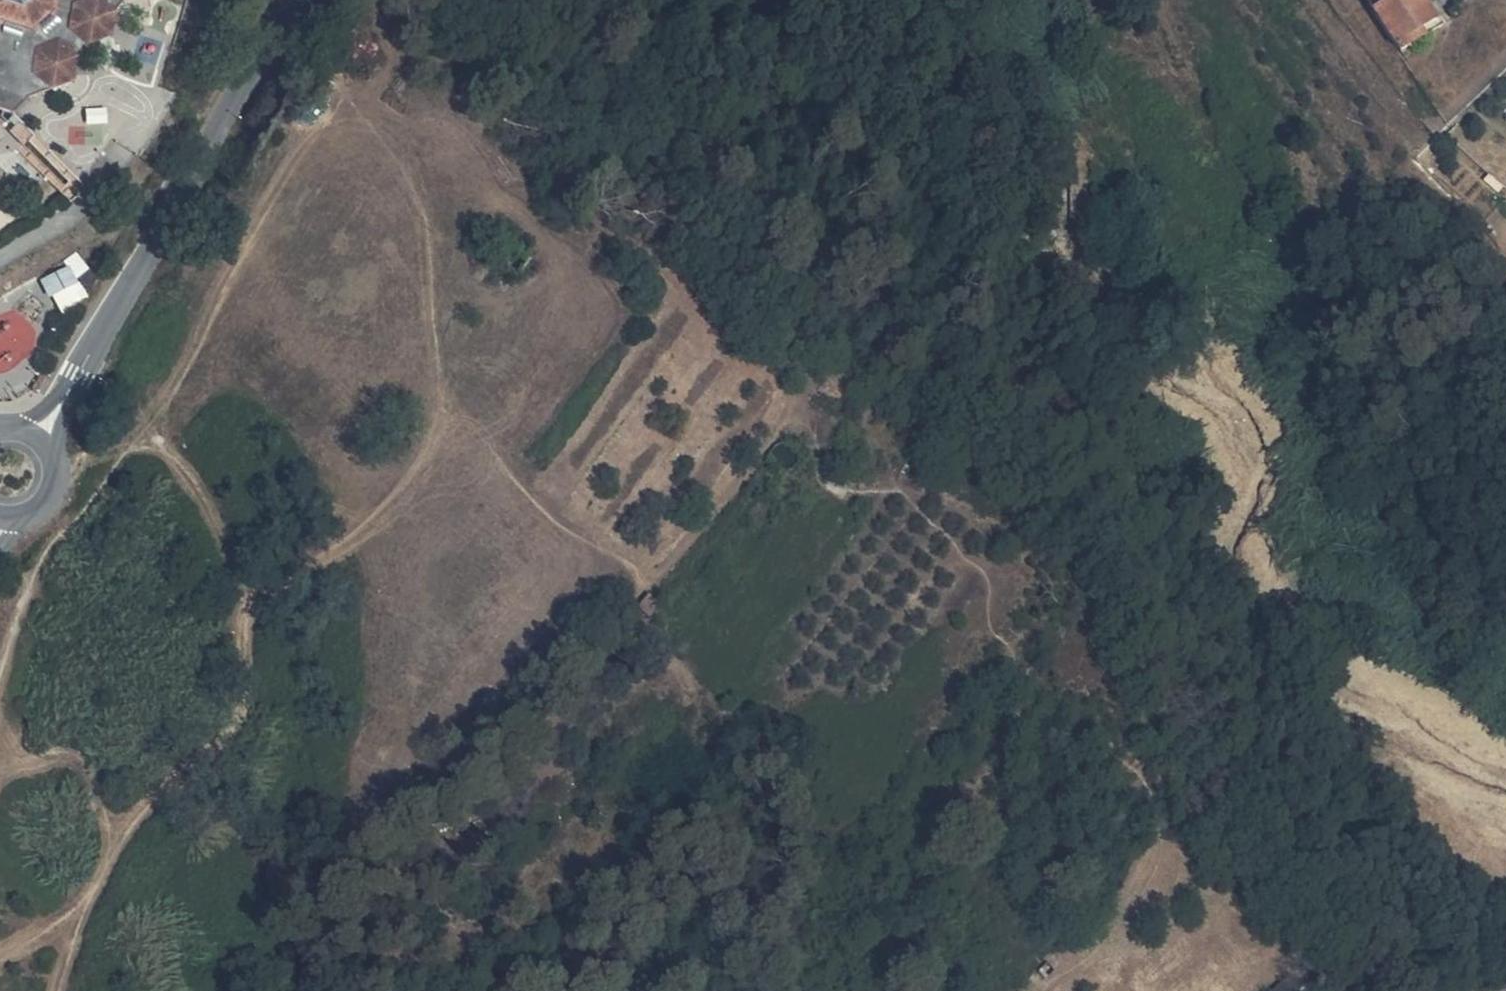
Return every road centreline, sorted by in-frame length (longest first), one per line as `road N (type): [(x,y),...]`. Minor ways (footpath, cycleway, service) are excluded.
road 1 (unclassified): [(300,0),(42,437)]
road 2 (unclassified): [(0,519),(42,513),(56,496),(56,454),(42,437)]

